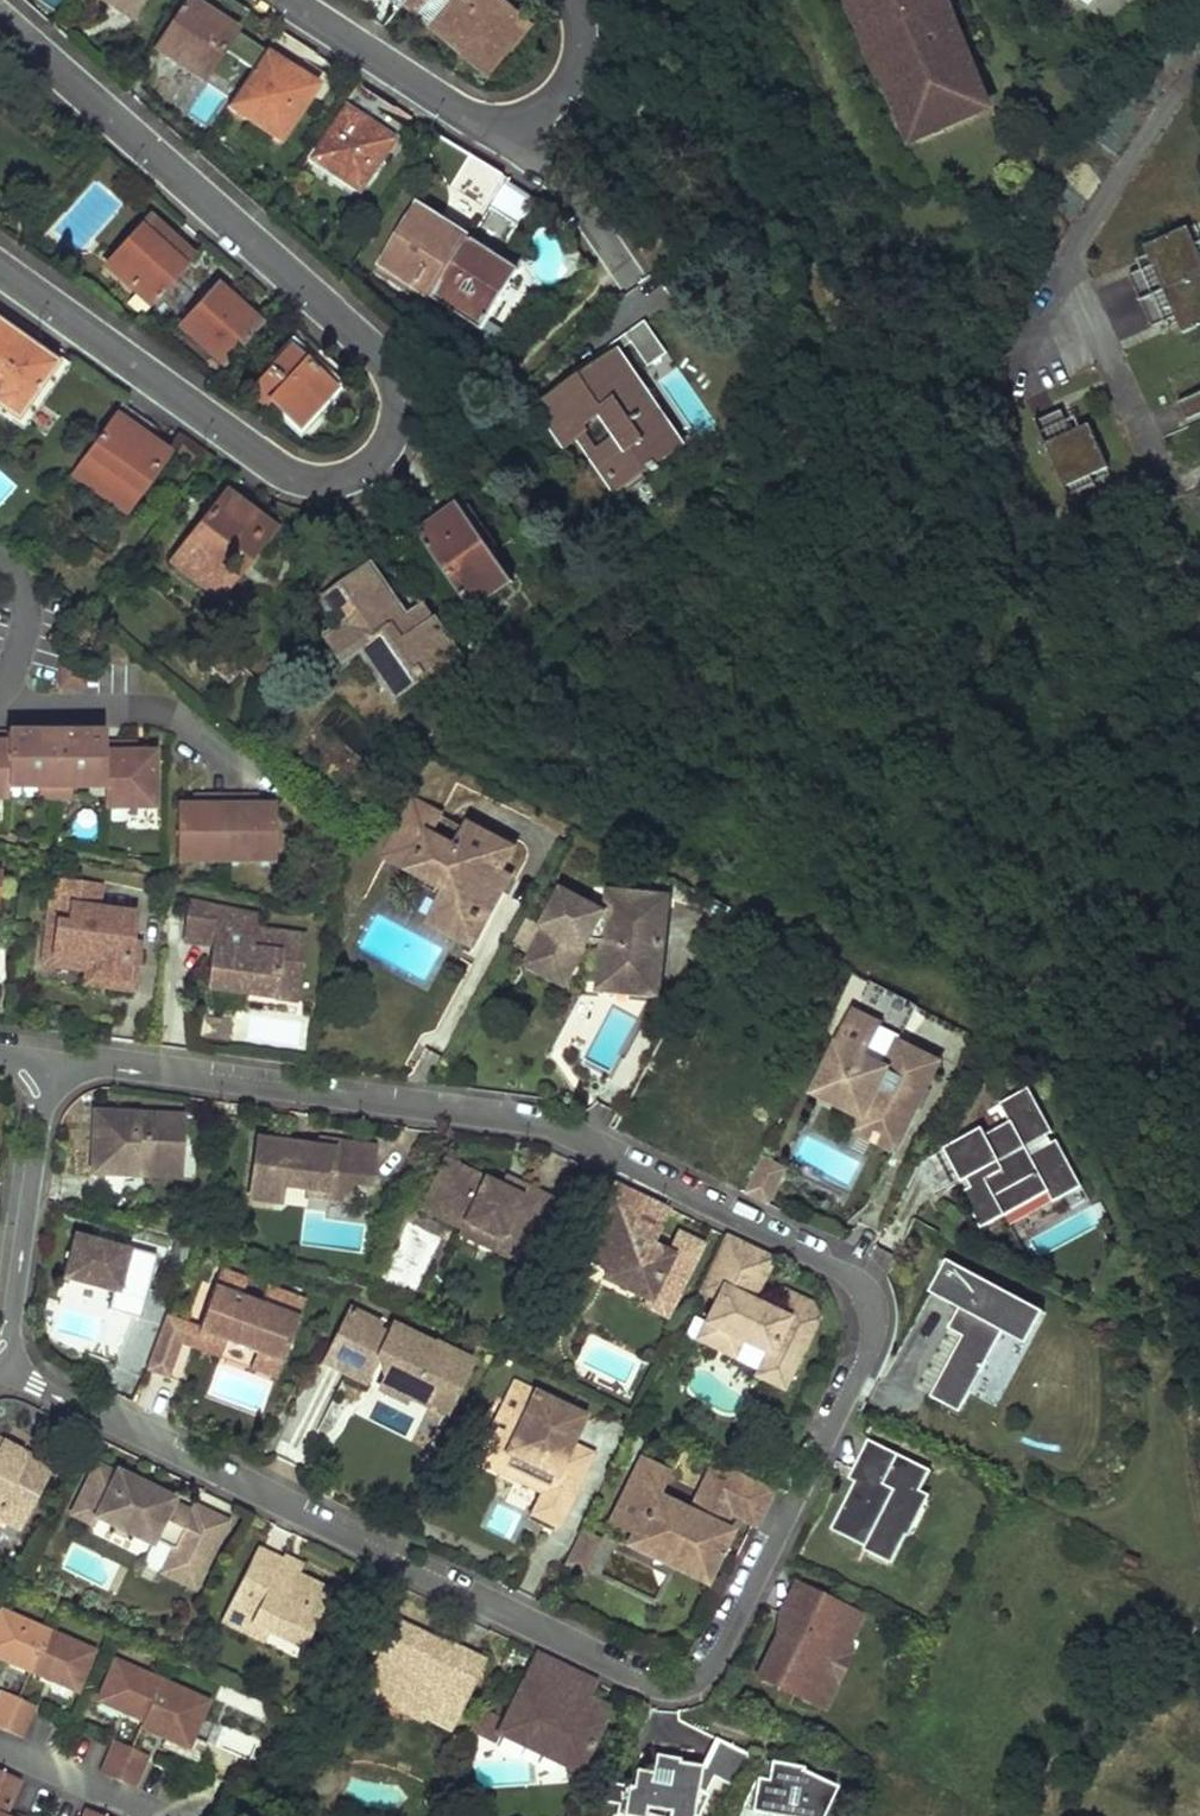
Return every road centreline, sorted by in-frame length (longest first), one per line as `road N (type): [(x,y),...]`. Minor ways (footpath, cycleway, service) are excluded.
road 1 (residential): [(49,1056),(561,1130),(840,1269),(865,1286),(876,1328),(713,1664),(701,1679),(662,1687),(4,1364)]
road 2 (residential): [(0,18),(377,352),(394,388),(390,434),(380,453),(343,478),(297,477),(0,270)]
road 3 (residential): [(4,1364),(49,1056)]
road 4 (residential): [(516,125),(459,113),(288,0)]
road 5 (residential): [(231,781),(211,745),(153,709),(0,698)]
road 6 (residential): [(516,125),(627,276)]
road 7 (residential): [(571,0),(580,34),(570,76),(560,94),(516,125)]
road 8 (residential): [(0,692),(11,674),(25,602),(0,557)]

